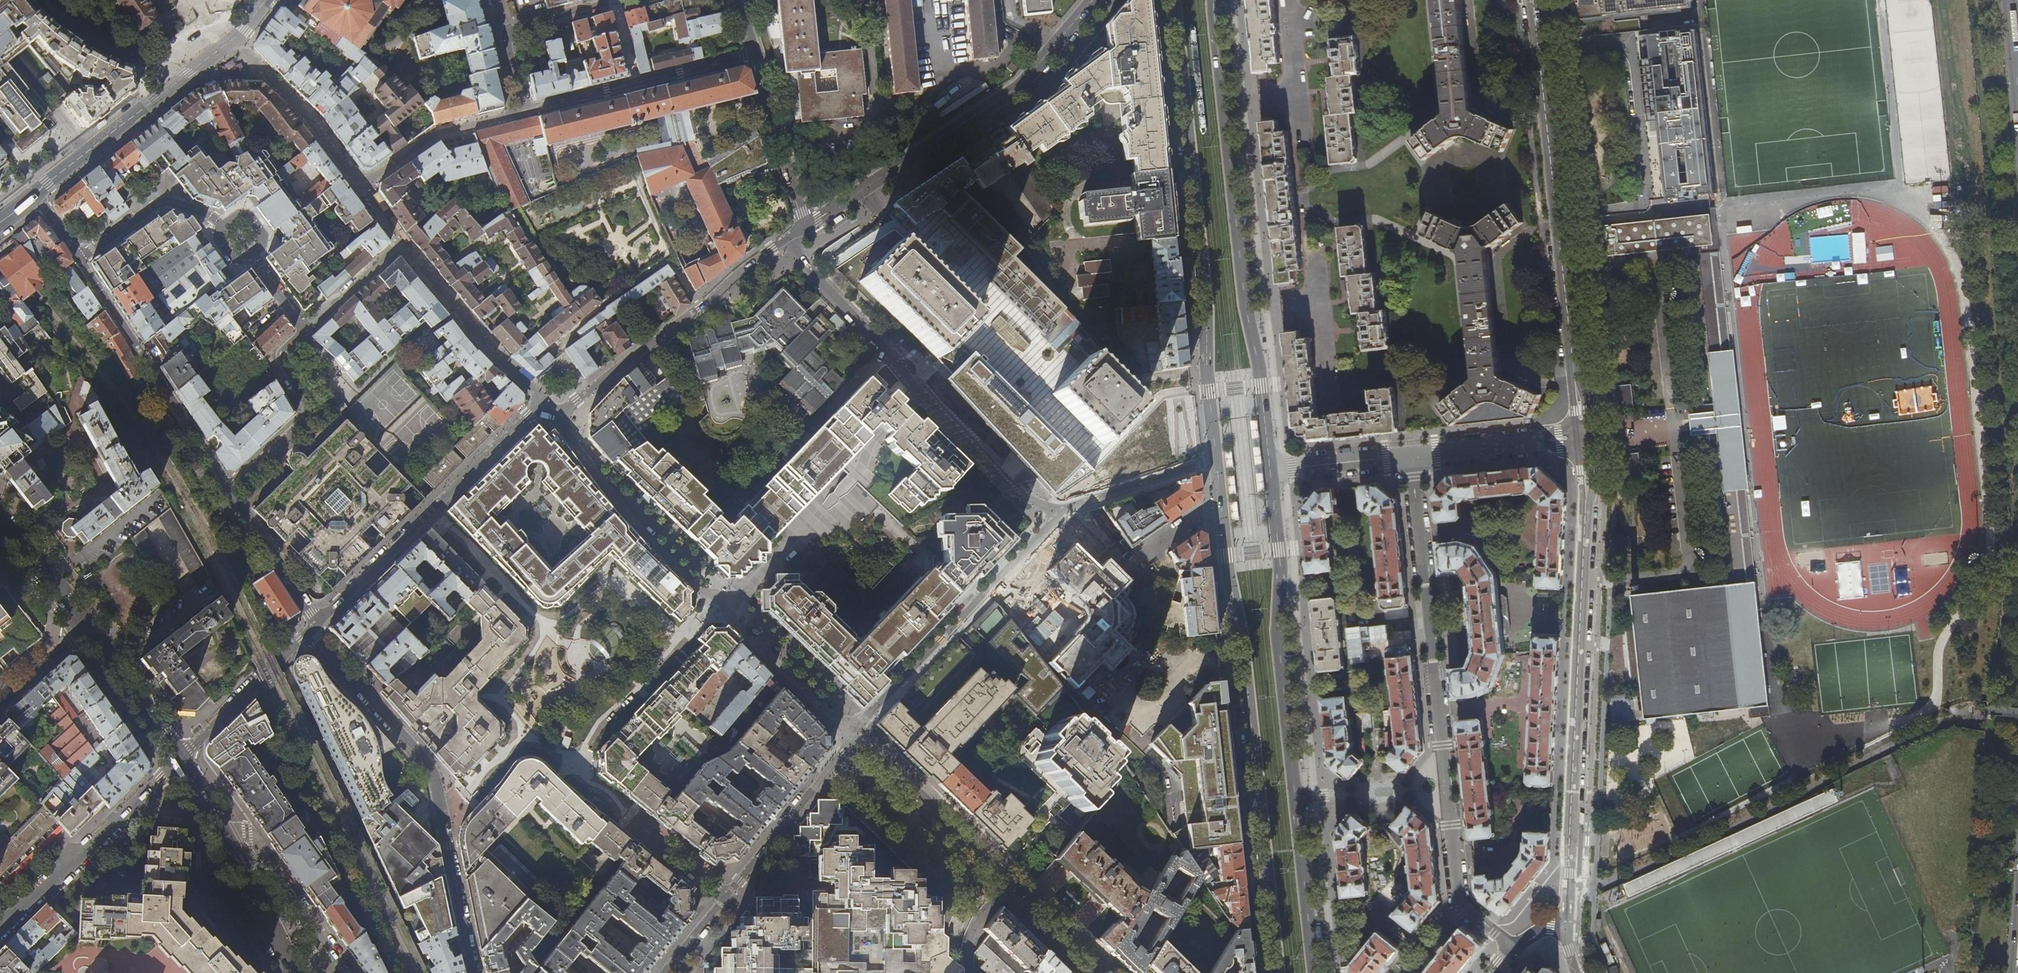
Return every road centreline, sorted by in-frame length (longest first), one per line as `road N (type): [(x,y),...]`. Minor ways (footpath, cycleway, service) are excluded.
road 1 (residential): [(1515,950),(1459,900),(1411,455)]
road 2 (primary): [(1216,457),(1278,972)]
road 3 (primary): [(1314,972),(1278,635),(1270,468)]
road 4 (residential): [(1567,929),(1579,439)]
road 5 (primary): [(1270,468),(1214,0)]
road 6 (primary): [(1173,0),(1216,457)]
road 7 (residential): [(1579,439),(1533,0)]
road 8 (residential): [(314,625),(432,772),(475,972)]
road 9 (residential): [(791,236),(817,277),(1008,487),(1061,514)]
road 10 (residential): [(804,226),(1020,84),(1093,0)]
road 11 (residential): [(854,732),(1102,972)]
road 12 (residential): [(314,625),(545,399)]
road 13 (residential): [(248,252),(306,330),(280,355),(311,413),(226,489)]
road 14 (residential): [(665,972),(854,732)]
road 15 (tertiary): [(35,193),(234,40),(265,0)]
road 16 (residential): [(854,732),(1061,514)]
road 17 (residential): [(558,417),(791,236)]
road 18 (residential): [(79,258),(226,489)]
road 19 (residential): [(0,932),(179,760)]
road 20 (residential): [(804,226),(734,0)]
road 21 (residential): [(524,112),(504,38),(511,28),(631,0)]
road 22 (residential): [(345,972),(247,835),(219,831)]
road 23 (residential): [(179,760),(314,625)]
road 24 (residential): [(1579,439),(1411,455)]
road 25 (residential): [(1061,514),(1216,457)]
road 26 (residential): [(79,258),(165,204),(223,225)]
road 27 (secondary): [(85,627),(179,760)]
road 28 (residential): [(226,489),(314,625)]
road 29 (secondary): [(219,831),(285,972)]
road 30 (residential): [(1411,455),(1270,468)]
road 31 (secondary): [(0,519),(85,627)]

